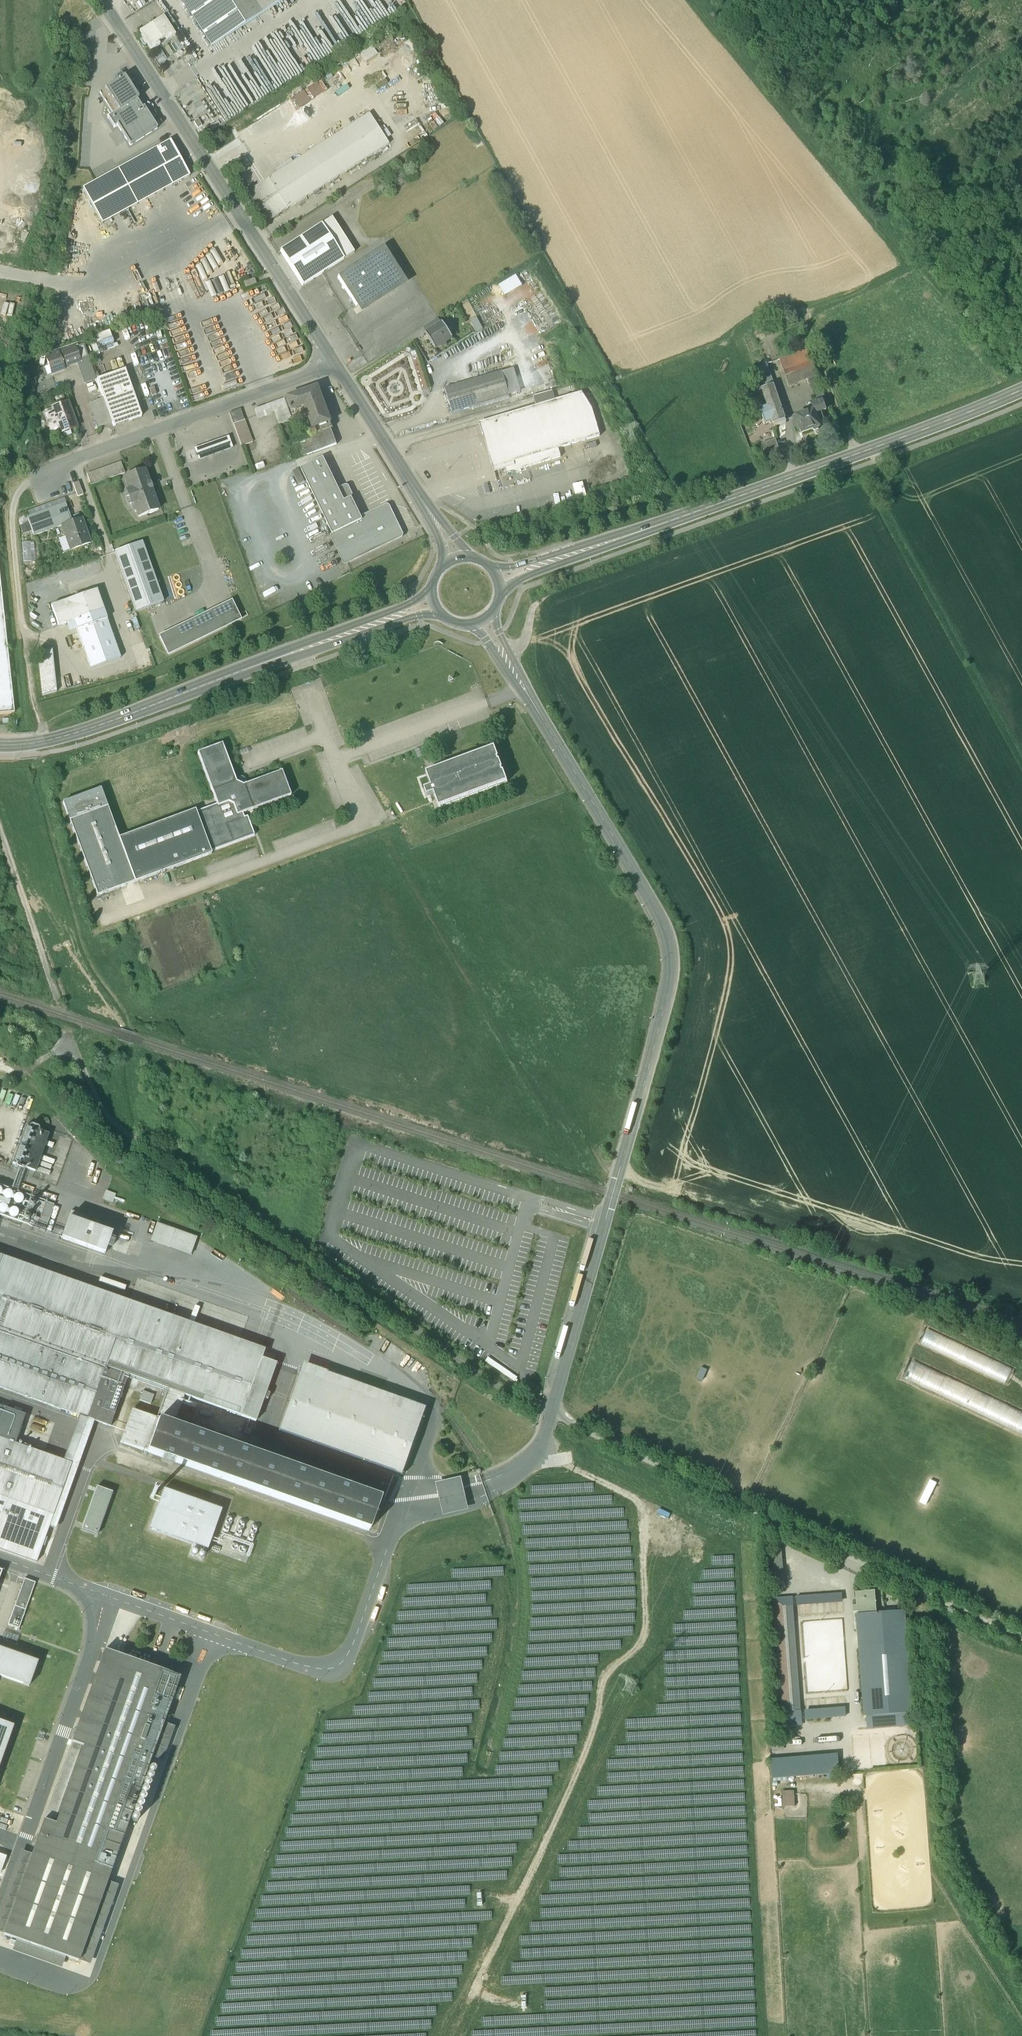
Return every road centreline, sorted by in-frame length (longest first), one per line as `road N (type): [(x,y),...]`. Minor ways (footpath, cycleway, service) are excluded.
road 1 (unclassified): [(485,622),(662,919),(672,957),(551,1413)]
road 2 (track): [(855,455),(803,319),(903,273),(905,262),(691,0)]
road 3 (secondary): [(1021,392),(501,579)]
road 4 (secondary): [(433,603),(77,734),(0,746)]
road 5 (tertiary): [(335,365),(100,0)]
road 6 (residential): [(335,365),(76,459),(49,482)]
road 7 (tertiary): [(455,558),(335,365)]
road 8 (track): [(1021,45),(844,167)]
road 9 (track): [(60,1008),(9,864)]

